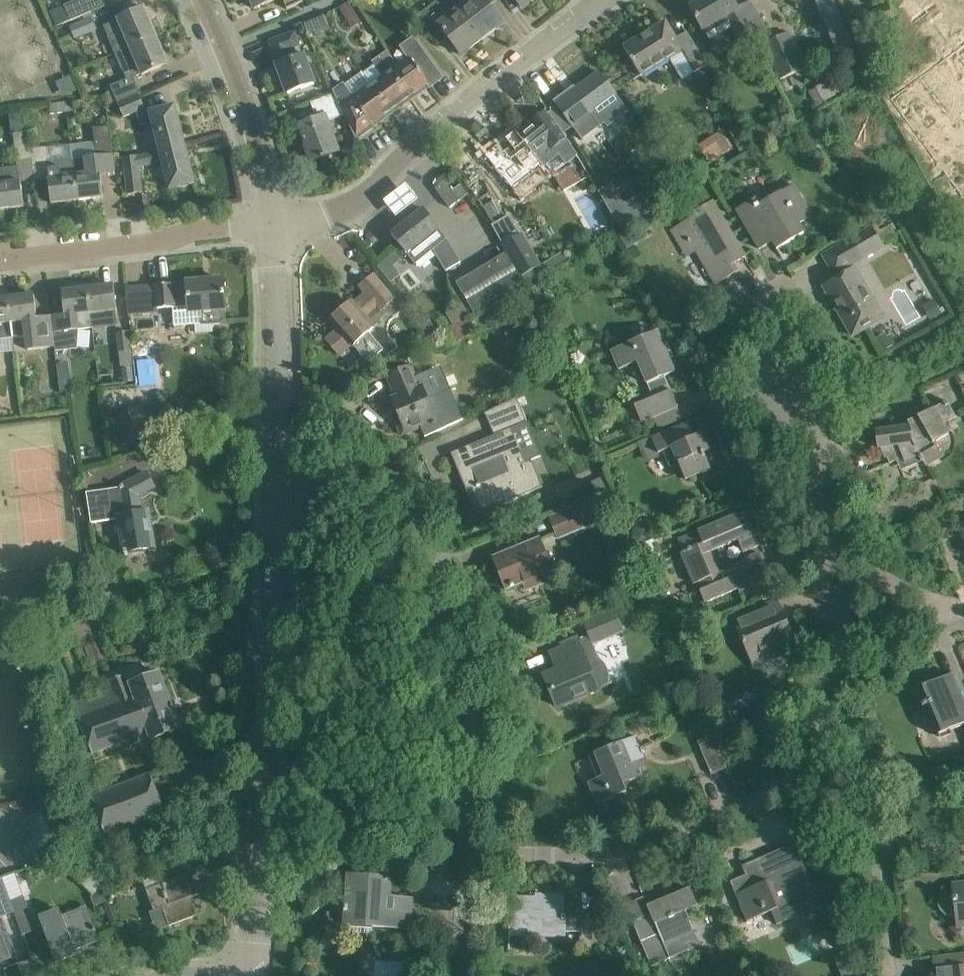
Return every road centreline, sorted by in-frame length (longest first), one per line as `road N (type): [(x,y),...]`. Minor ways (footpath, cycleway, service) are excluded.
road 1 (tertiary): [(251,975),(279,476)]
road 2 (residential): [(469,853),(461,704),(415,515),(401,504),(279,476)]
road 3 (residential): [(602,0),(352,204),(276,225)]
road 4 (residential): [(469,853),(609,856),(812,776)]
road 5 (residential): [(0,259),(276,225)]
road 6 (residential): [(832,541),(784,398),(768,285)]
road 7 (tertiary): [(279,476),(276,225)]
road 8 (residential): [(841,654),(943,615),(832,541)]
road 9 (tertiary): [(276,225),(244,99),(202,0)]
road 10 (residential): [(888,975),(877,860),(890,835)]
road 11 (residential): [(812,776),(822,710),(841,654)]
road 12 (residential): [(463,975),(469,853)]

